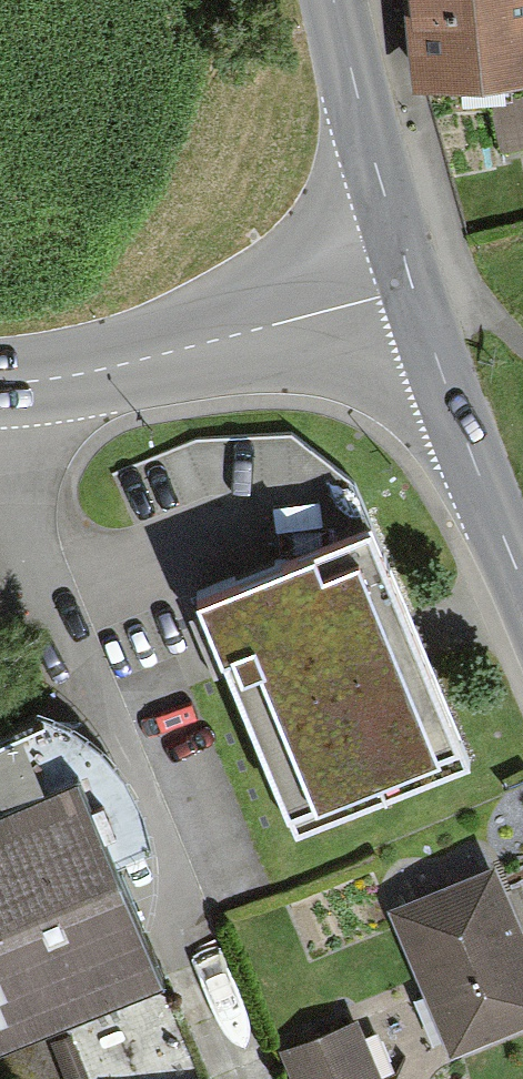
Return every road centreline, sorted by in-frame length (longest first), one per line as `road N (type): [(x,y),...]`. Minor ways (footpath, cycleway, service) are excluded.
road 1 (residential): [(187,915),(0,451)]
road 2 (tertiary): [(412,287),(208,346),(0,382)]
road 3 (tertiary): [(412,287),(522,581)]
road 4 (tertiary): [(333,0),(412,287)]
road 5 (track): [(412,287),(490,317),(522,345)]

